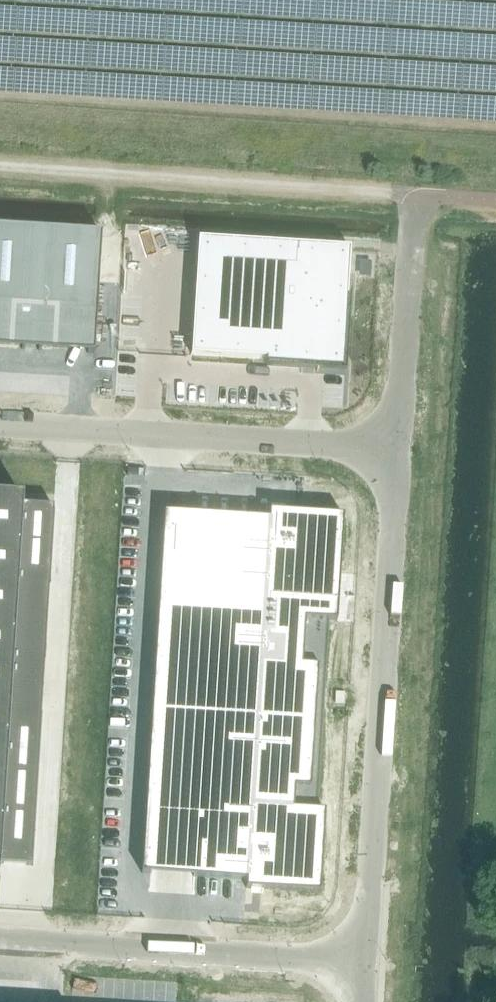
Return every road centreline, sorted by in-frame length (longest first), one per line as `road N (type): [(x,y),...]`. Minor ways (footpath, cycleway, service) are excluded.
road 1 (unclassified): [(394,450),(364,959)]
road 2 (unclassified): [(394,450),(0,425)]
road 3 (unclassified): [(364,959),(0,938)]
road 4 (unclassified): [(407,244),(394,450)]

